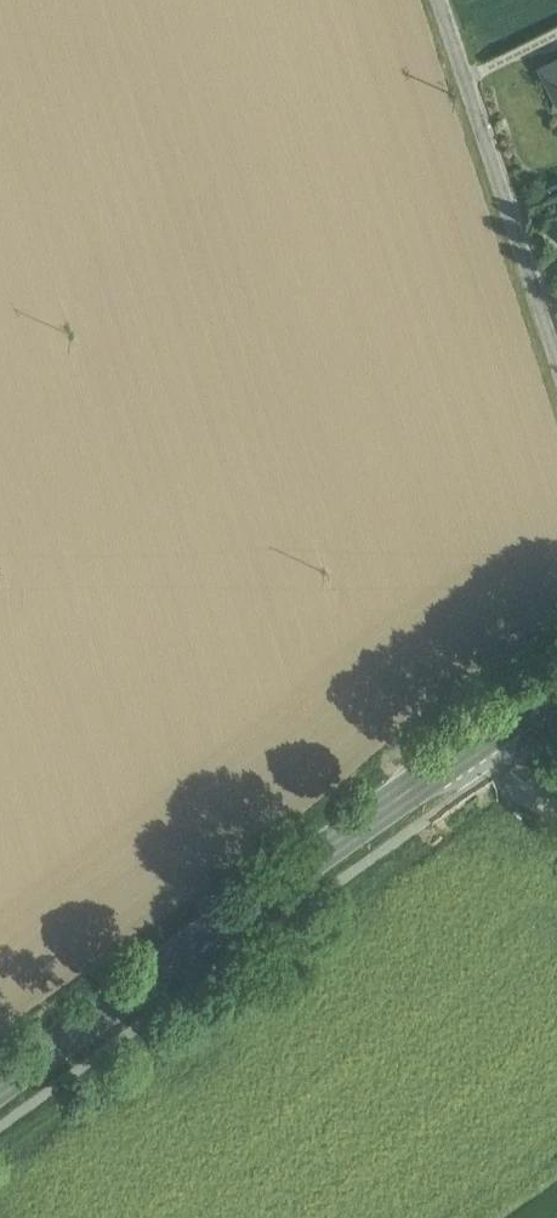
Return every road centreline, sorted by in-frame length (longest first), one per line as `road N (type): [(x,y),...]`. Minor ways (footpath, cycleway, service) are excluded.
road 1 (primary): [(473,745),(0,1082)]
road 2 (unclassified): [(556,357),(442,0)]

